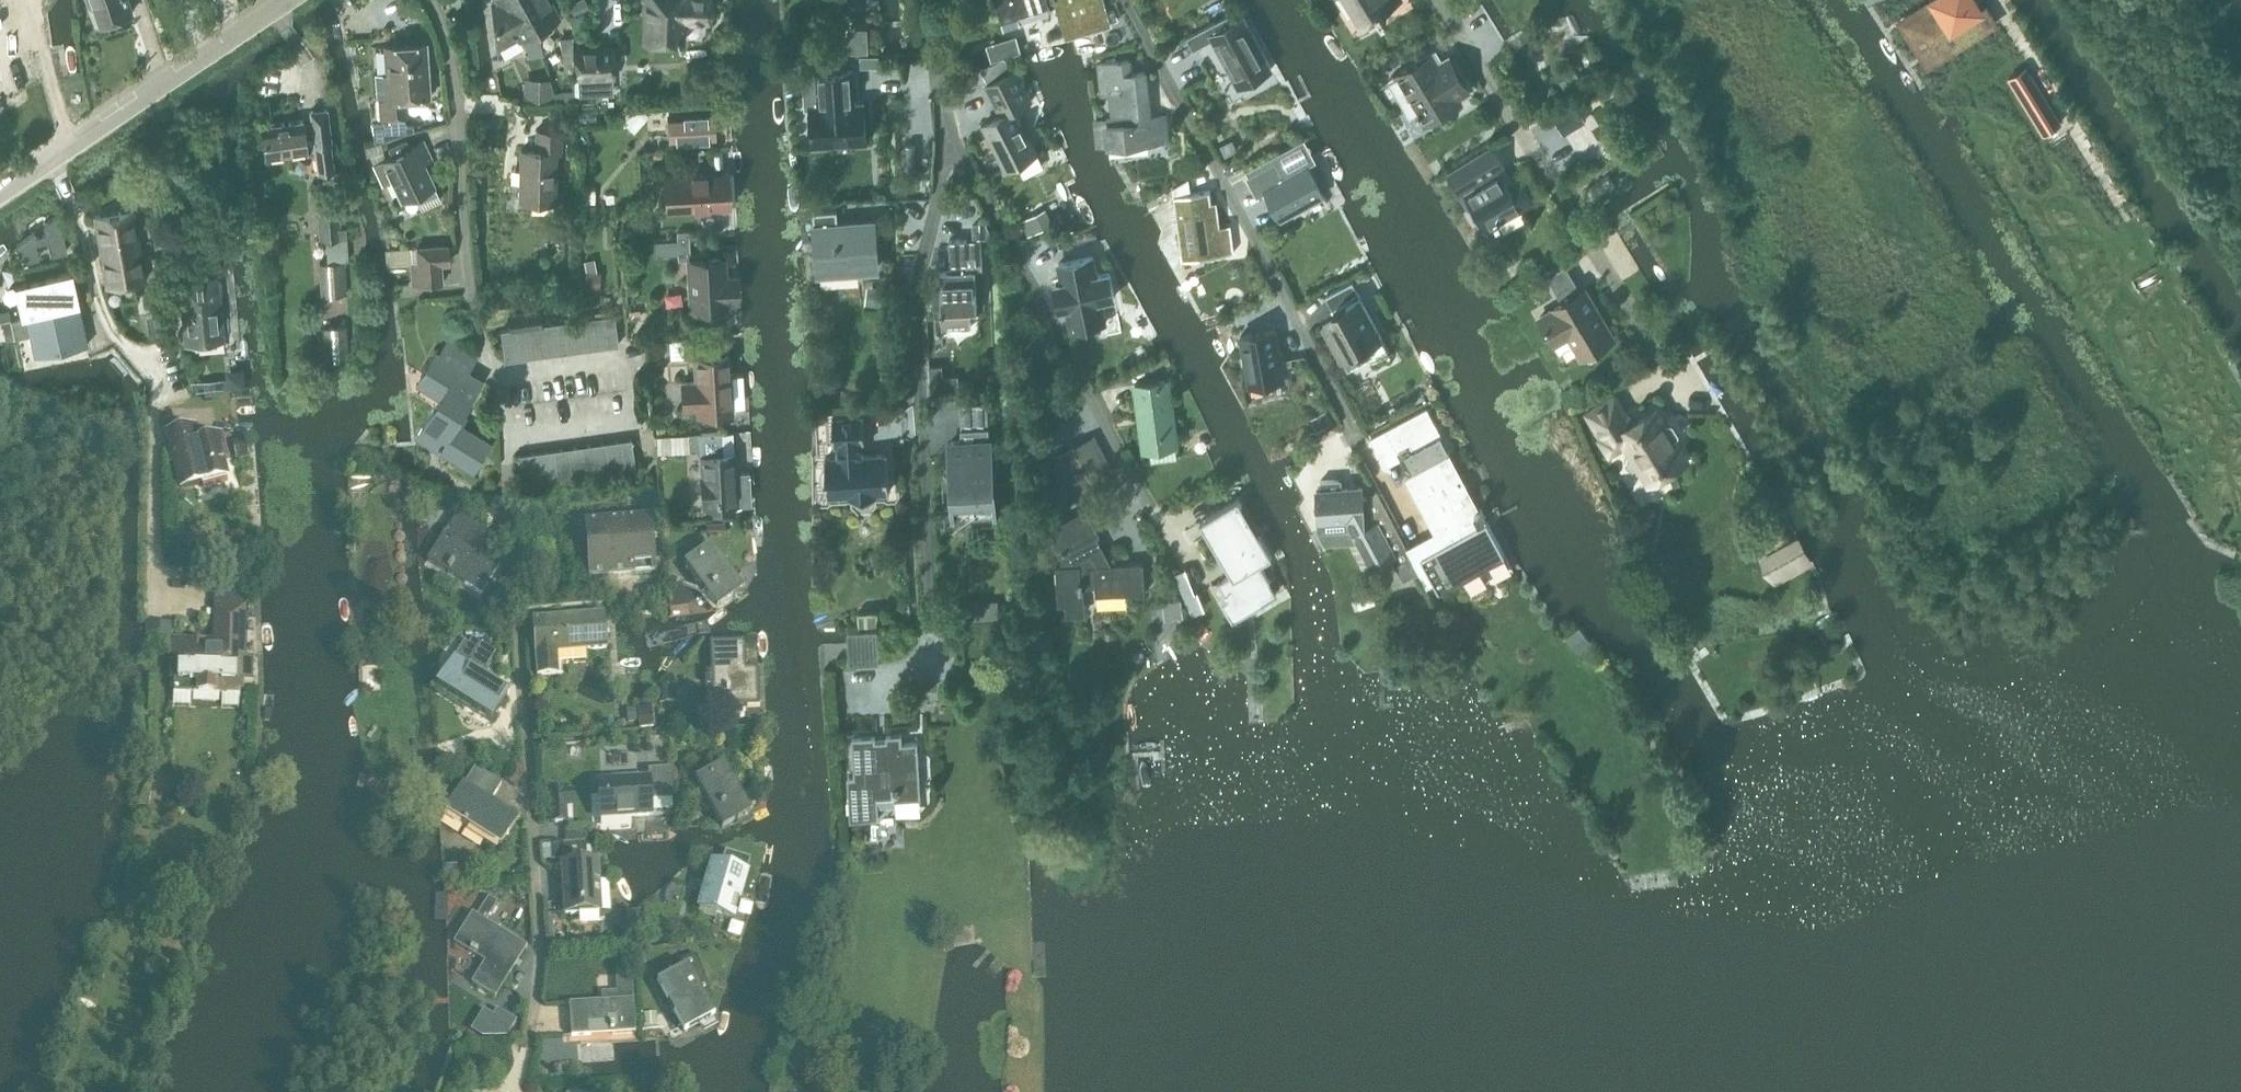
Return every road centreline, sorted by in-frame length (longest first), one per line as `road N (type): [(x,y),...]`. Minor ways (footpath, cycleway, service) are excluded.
road 1 (residential): [(527,1044),(538,953),(503,411),(471,300),(456,85),(429,0)]
road 2 (residential): [(1356,435),(1125,0)]
road 3 (residential): [(931,616),(921,321),(952,127)]
road 4 (residential): [(1148,506),(952,127)]
road 5 (residential): [(0,195),(292,0)]
road 6 (residential): [(952,127),(938,0)]

